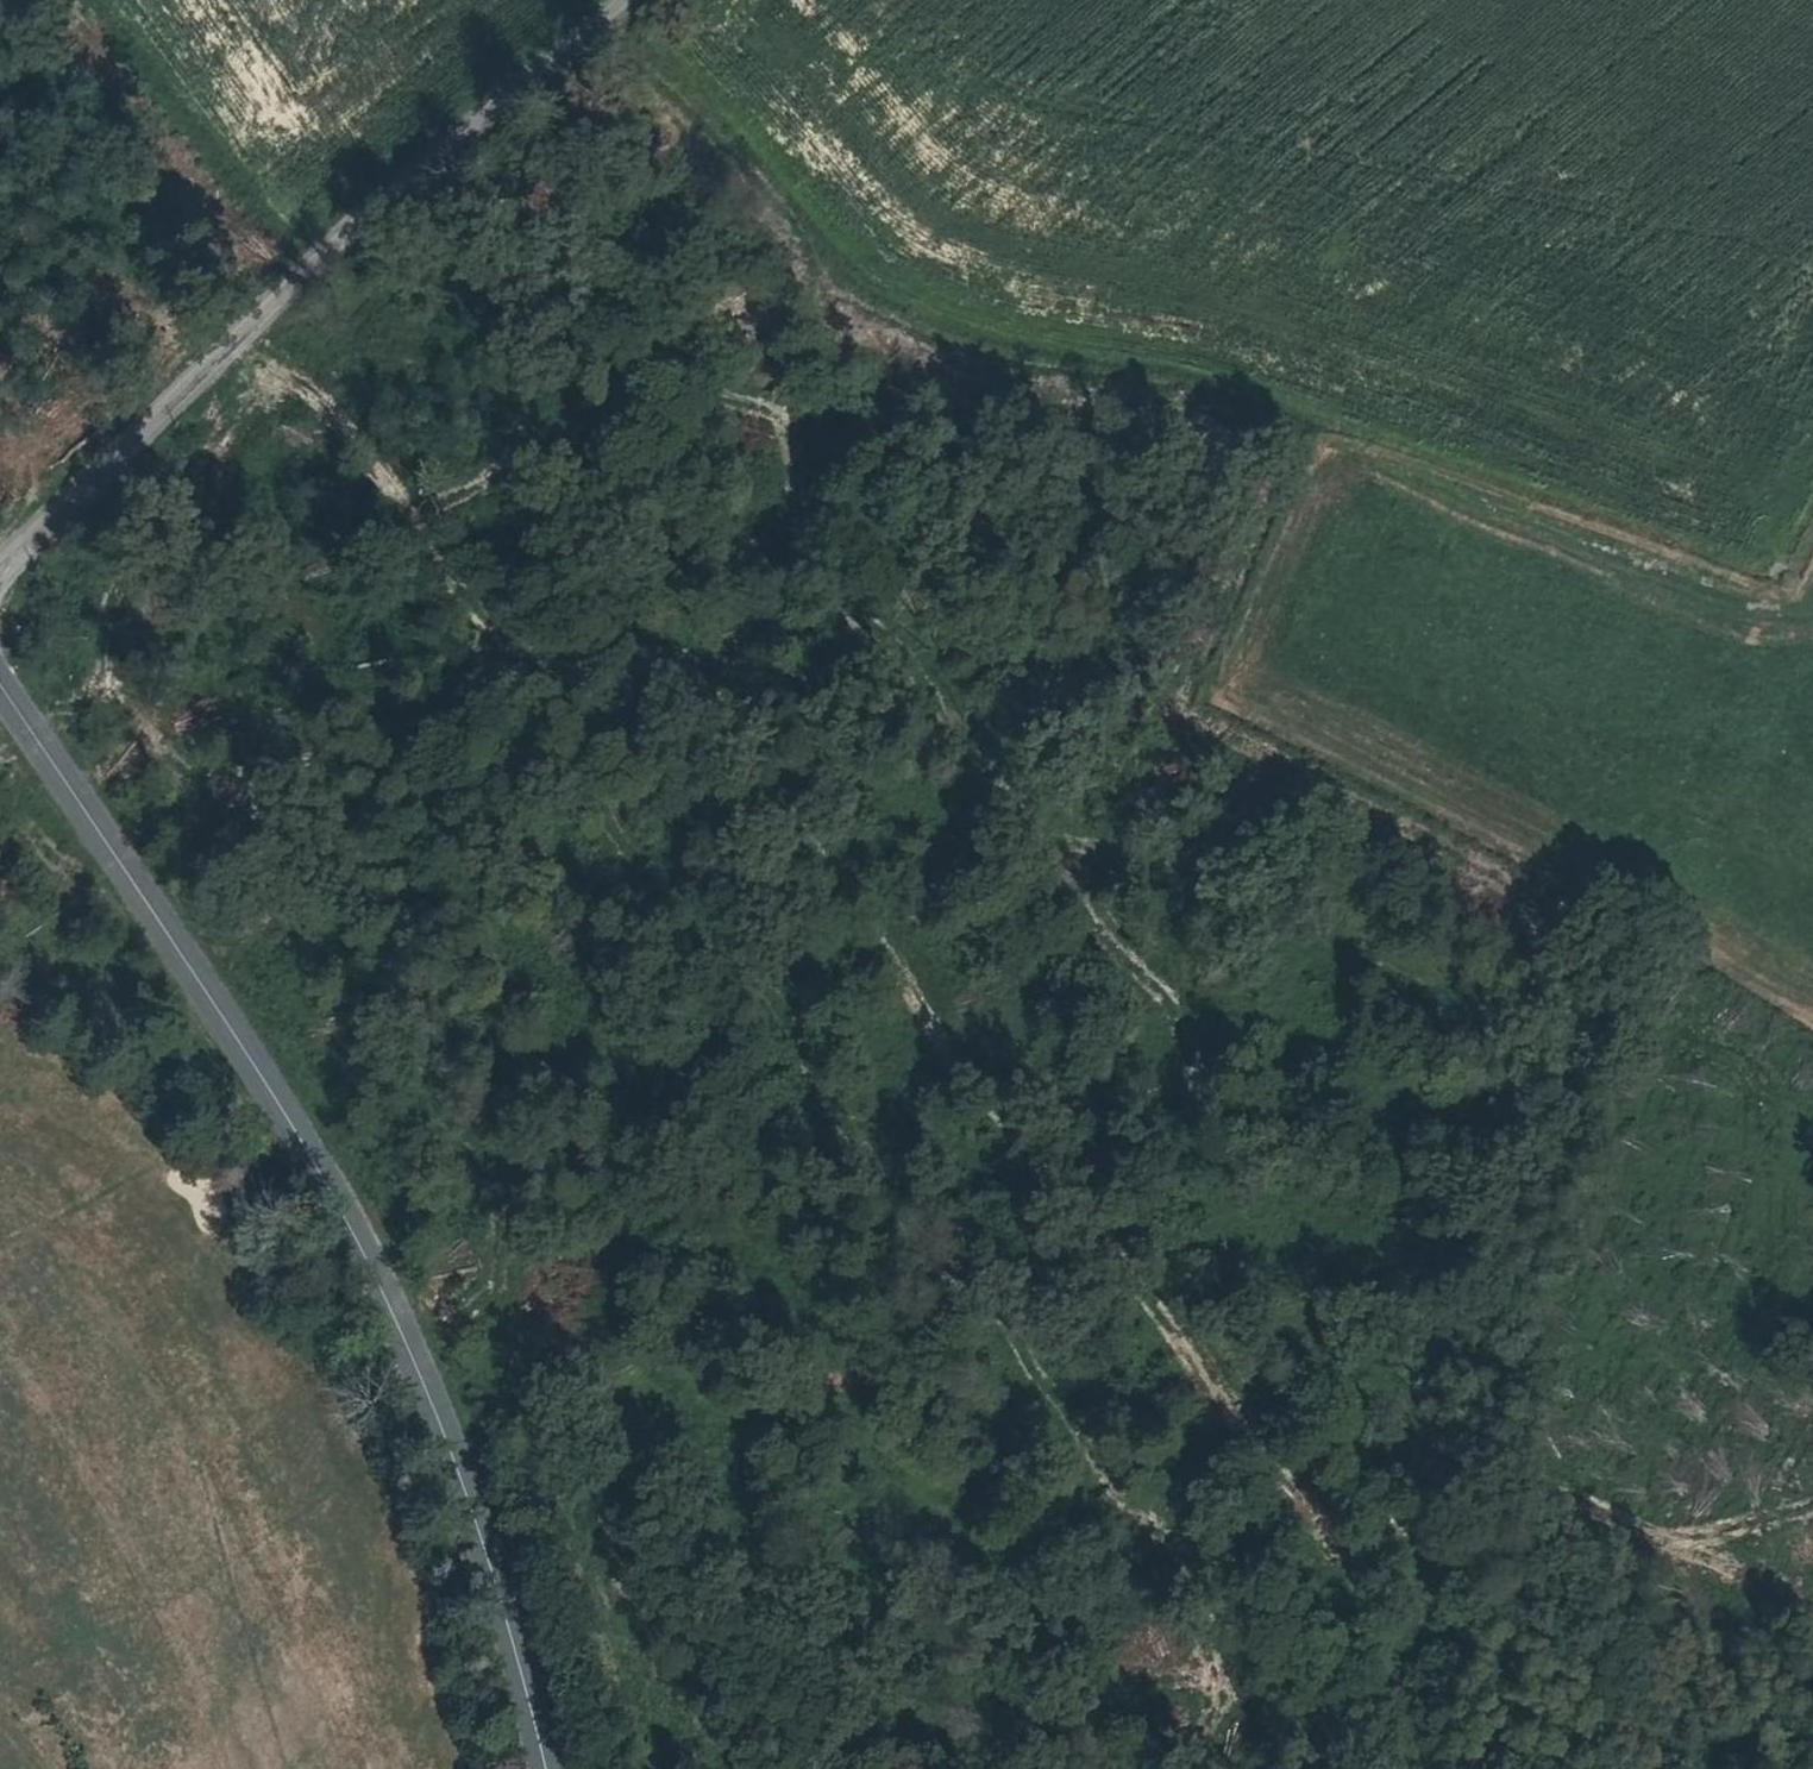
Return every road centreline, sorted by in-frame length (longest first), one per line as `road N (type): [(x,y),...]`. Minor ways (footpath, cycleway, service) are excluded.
road 1 (tertiary): [(546,1768),(489,1565),(403,1320),(337,1183),(289,1094),(0,671)]
road 2 (unclassified): [(0,584),(314,251),(621,0)]

